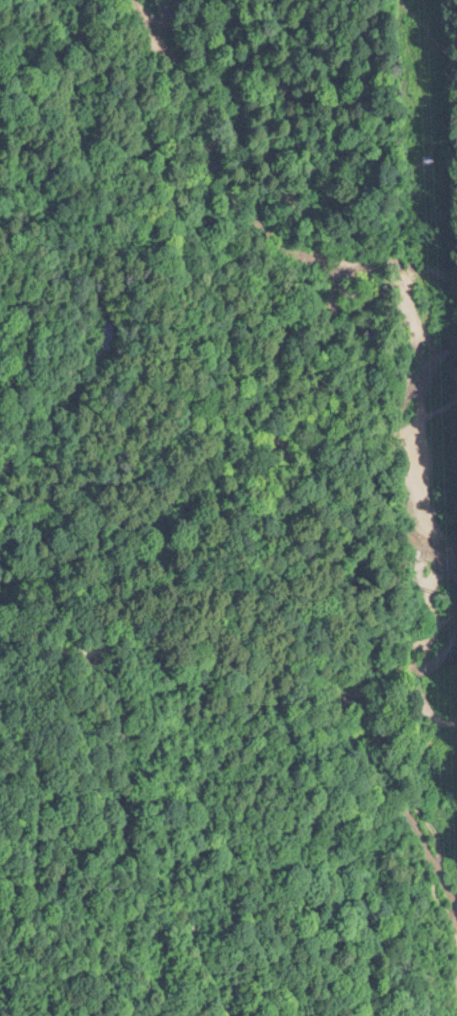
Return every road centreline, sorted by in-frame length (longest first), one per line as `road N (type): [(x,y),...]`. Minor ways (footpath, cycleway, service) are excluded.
road 1 (track): [(456,965),(439,859),(436,655),(421,506),(331,333),(143,54),(123,0)]
road 2 (track): [(247,1015),(224,930),(164,816),(146,757),(126,584),(33,270),(0,210)]
road 3 (track): [(0,596),(63,576),(126,584)]

